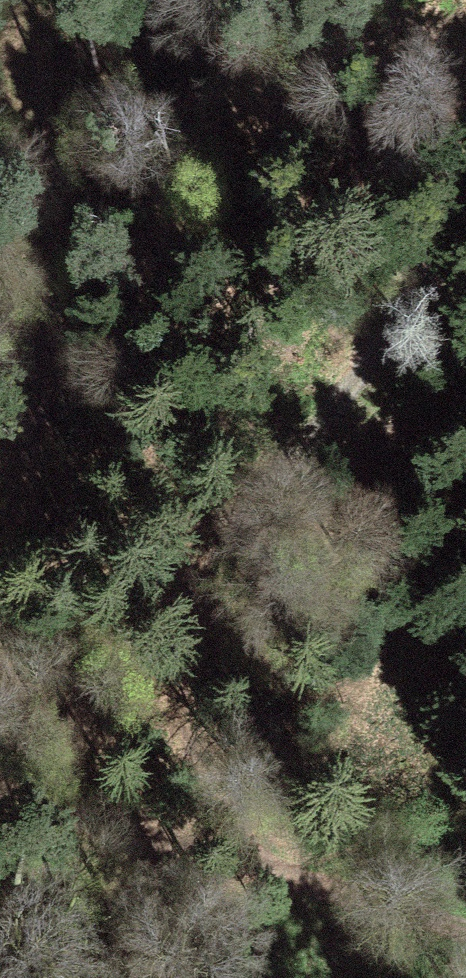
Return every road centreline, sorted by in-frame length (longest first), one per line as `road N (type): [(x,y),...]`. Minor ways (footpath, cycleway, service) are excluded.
road 1 (track): [(0,788),(105,823),(171,830),(197,750),(180,601),(259,475),(349,386),(465,242)]
road 2 (track): [(0,525),(38,421),(45,332),(22,0)]
road 3 (track): [(171,830),(465,927)]

